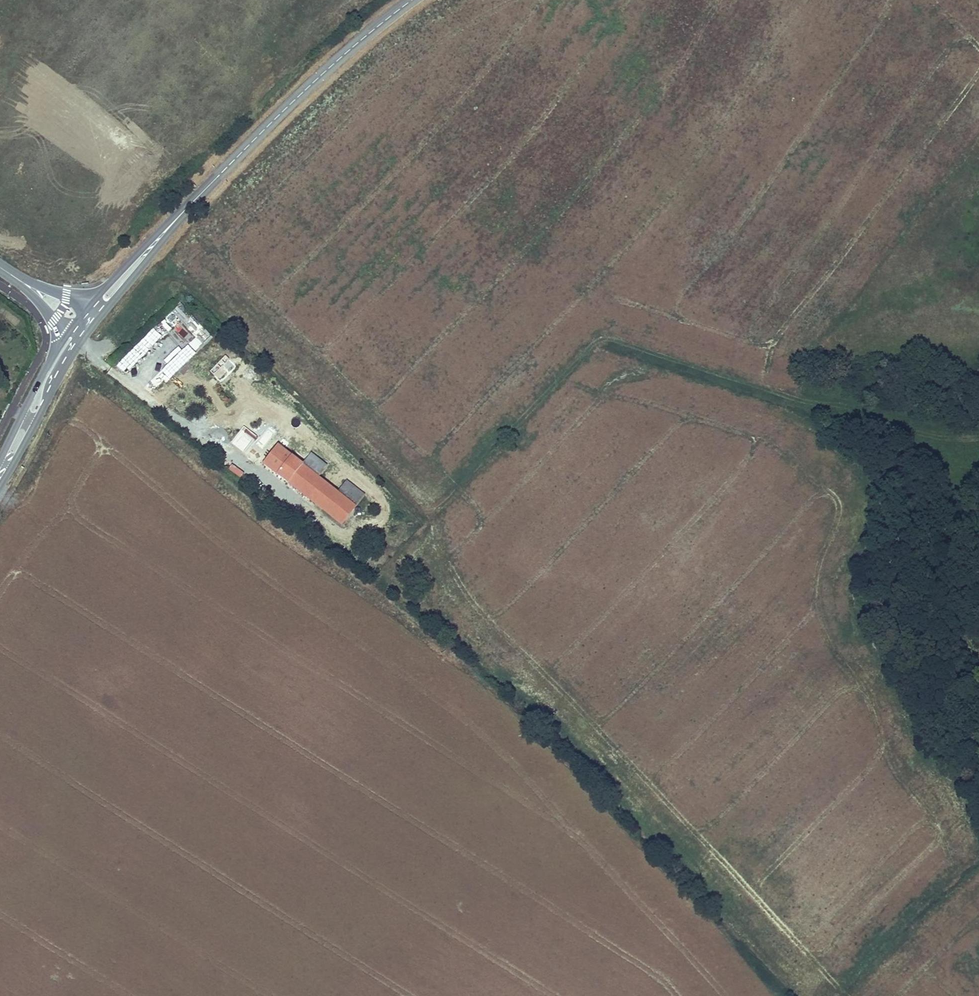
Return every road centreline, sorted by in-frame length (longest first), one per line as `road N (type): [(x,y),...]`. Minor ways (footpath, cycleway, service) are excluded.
road 1 (track): [(82,338),(118,343),(159,284),(181,279),(425,513),(603,338),(803,401),(846,405),(942,436),(978,438)]
road 2 (tertiary): [(409,0),(294,99),(178,218)]
road 3 (tertiary): [(0,486),(82,338)]
road 4 (tertiary): [(69,330),(0,459)]
road 5 (tertiary): [(103,313),(178,218)]

